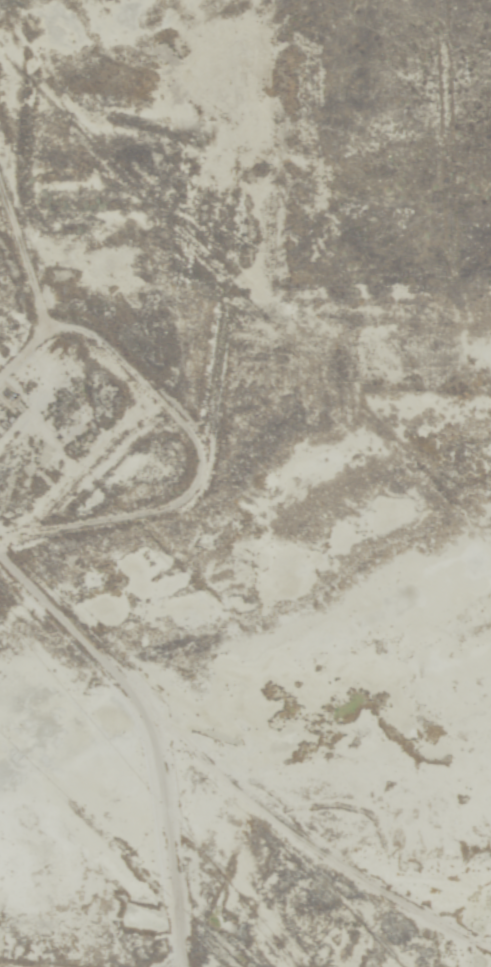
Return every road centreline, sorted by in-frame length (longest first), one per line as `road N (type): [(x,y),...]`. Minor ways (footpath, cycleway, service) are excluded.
road 1 (track): [(0,443),(120,349),(146,338),(193,375),(209,437),(79,589),(47,578),(0,523)]
road 2 (track): [(236,966),(219,923),(224,767),(99,636),(79,589)]
road 3 (track): [(120,349),(68,108),(53,103),(42,56),(27,56),(16,0)]
road 4 (track): [(490,942),(261,772),(224,767)]

